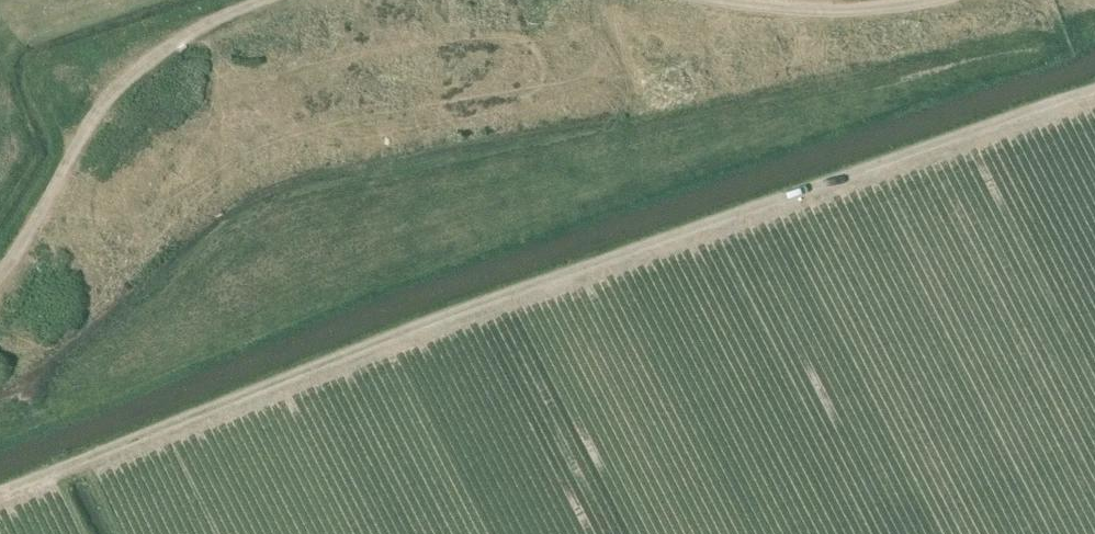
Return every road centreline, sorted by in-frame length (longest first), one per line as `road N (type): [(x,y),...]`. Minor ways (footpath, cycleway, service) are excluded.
road 1 (track): [(1094,90),(469,313),(0,499)]
road 2 (track): [(0,272),(114,93),(191,32),(262,0)]
road 3 (track): [(729,0),(825,11),(929,0)]

